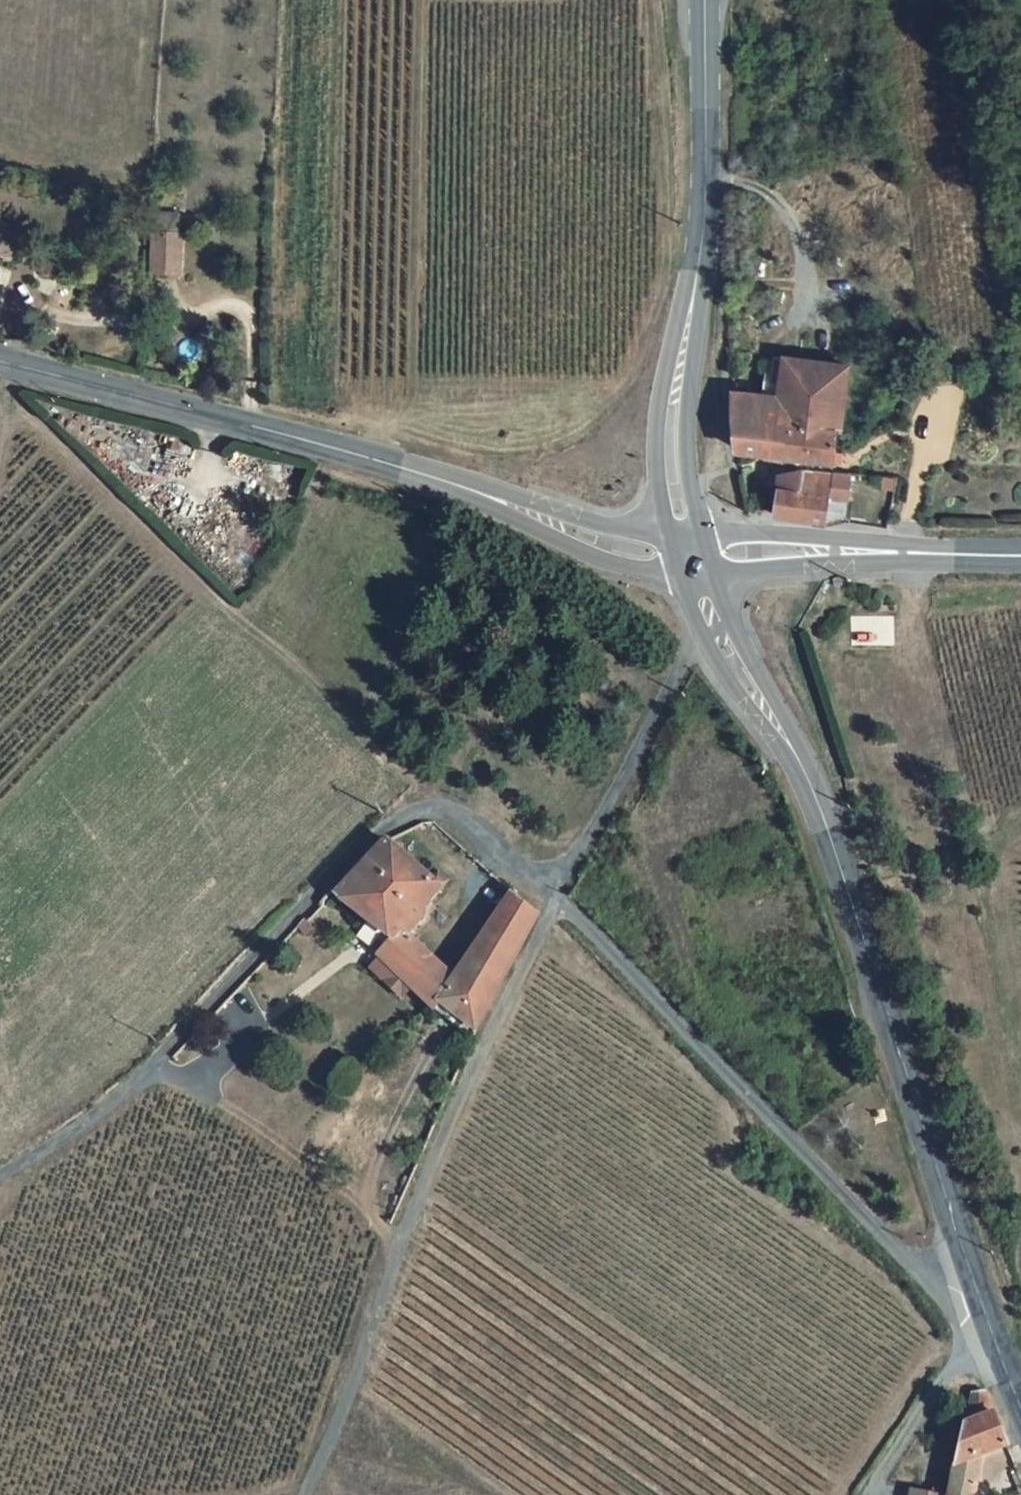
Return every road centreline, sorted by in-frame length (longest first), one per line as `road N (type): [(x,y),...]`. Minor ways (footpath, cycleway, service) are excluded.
road 1 (unclassified): [(0,1171),(54,1145),(166,1058),(376,834),(412,812),(460,814),(556,895)]
road 2 (unclassified): [(305,1494),(442,1139),(556,895)]
road 3 (track): [(447,809),(6,401)]
road 4 (unclassified): [(556,895),(906,1255),(976,1289)]
road 5 (secondary): [(815,789),(976,1289)]
road 6 (tertiary): [(0,362),(388,459)]
road 7 (tertiary): [(388,459),(569,549),(677,577)]
road 8 (unclassified): [(556,895),(700,635)]
road 9 (secondary): [(700,530),(688,457),(705,237)]
road 10 (tertiary): [(675,340),(628,414),(579,451),(457,474)]
road 11 (secondary): [(707,0),(705,237)]
road 12 (secondary): [(815,789),(718,578)]
road 13 (tertiary): [(924,552),(700,530)]
road 14 (tertiary): [(663,526),(604,523),(457,474)]
road 15 (tertiary): [(718,578),(924,552)]
road 16 (secondary): [(700,635),(815,789)]
road 17 (secondary): [(675,340),(657,415),(663,526)]
road 18 (secondary): [(976,1289),(1020,1404)]

